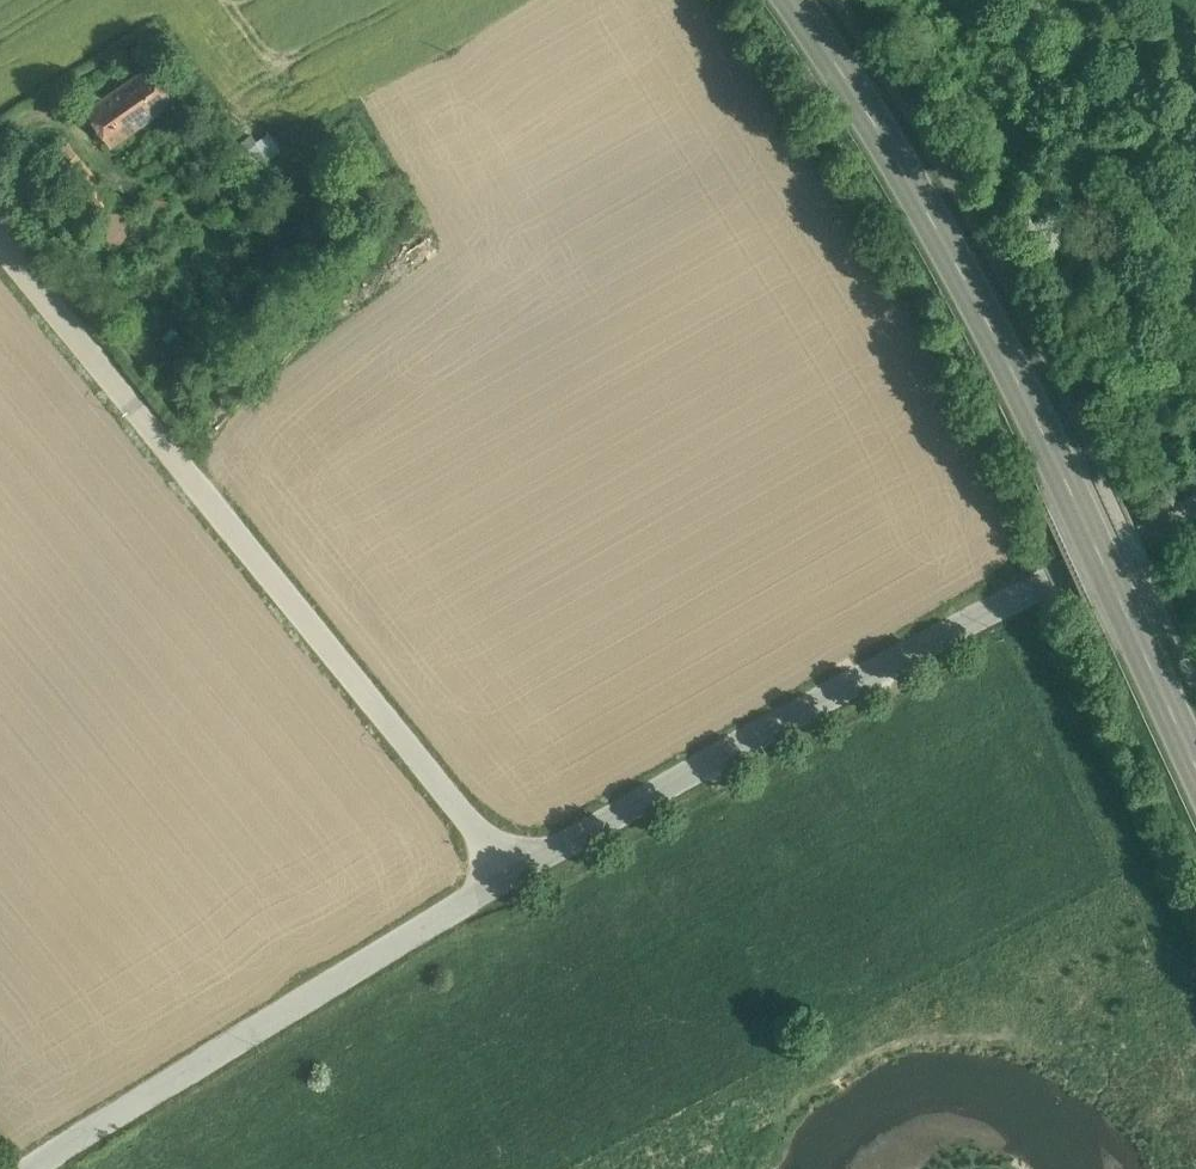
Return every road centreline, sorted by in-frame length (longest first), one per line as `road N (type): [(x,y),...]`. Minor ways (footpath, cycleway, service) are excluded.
road 1 (primary): [(1195,763),(1077,502),(934,222),(795,0)]
road 2 (unclassified): [(516,869),(0,246)]
road 3 (unclassified): [(1195,511),(785,716),(516,869)]
road 4 (unclassified): [(516,869),(37,1161)]
road 5 (unclassified): [(1051,0),(1195,84)]

